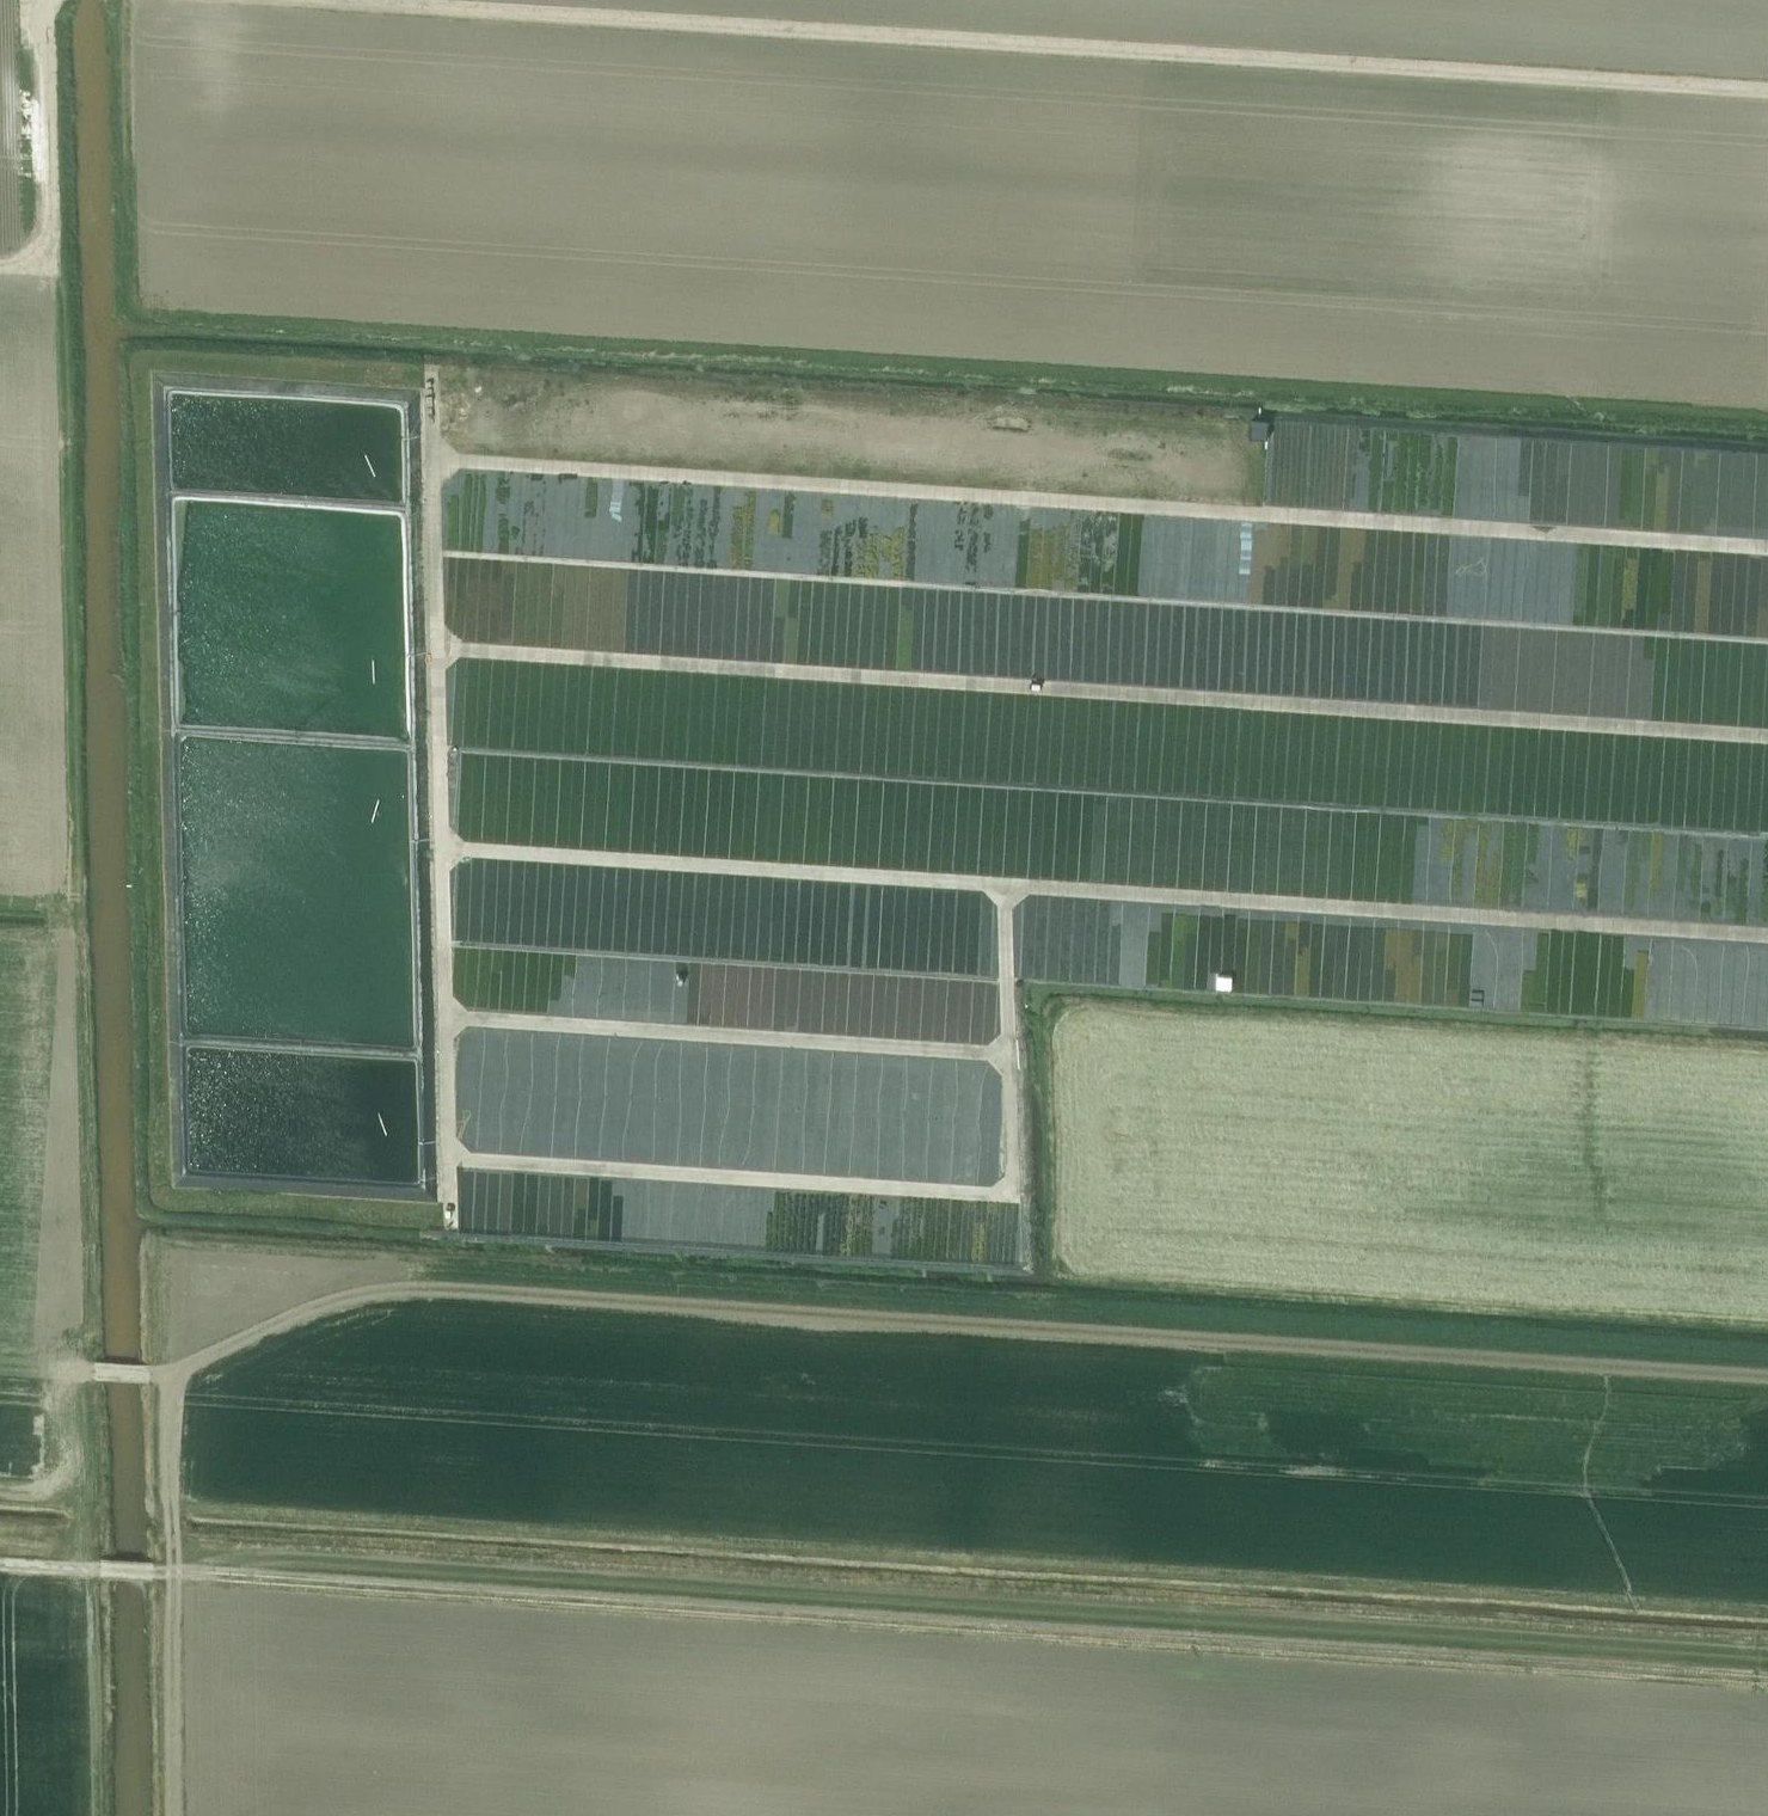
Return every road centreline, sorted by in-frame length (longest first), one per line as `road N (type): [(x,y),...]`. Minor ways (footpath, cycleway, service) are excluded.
road 1 (track): [(1767,935),(441,847),(429,375)]
road 2 (track): [(1767,1374),(374,1283),(161,1374)]
road 3 (track): [(1767,1678),(199,1575)]
road 4 (track): [(1767,89),(359,0)]
road 5 (track): [(431,459),(1767,548)]
road 6 (track): [(436,650),(1767,735)]
road 7 (track): [(444,1020),(1008,1056),(1013,1197),(470,1160),(446,1145)]
road 8 (track): [(441,847),(448,1218)]
road 9 (track): [(38,0),(48,270),(0,266)]
road 10 (track): [(1008,1056),(1006,884)]
road 11 (track): [(51,1564),(199,1575)]

